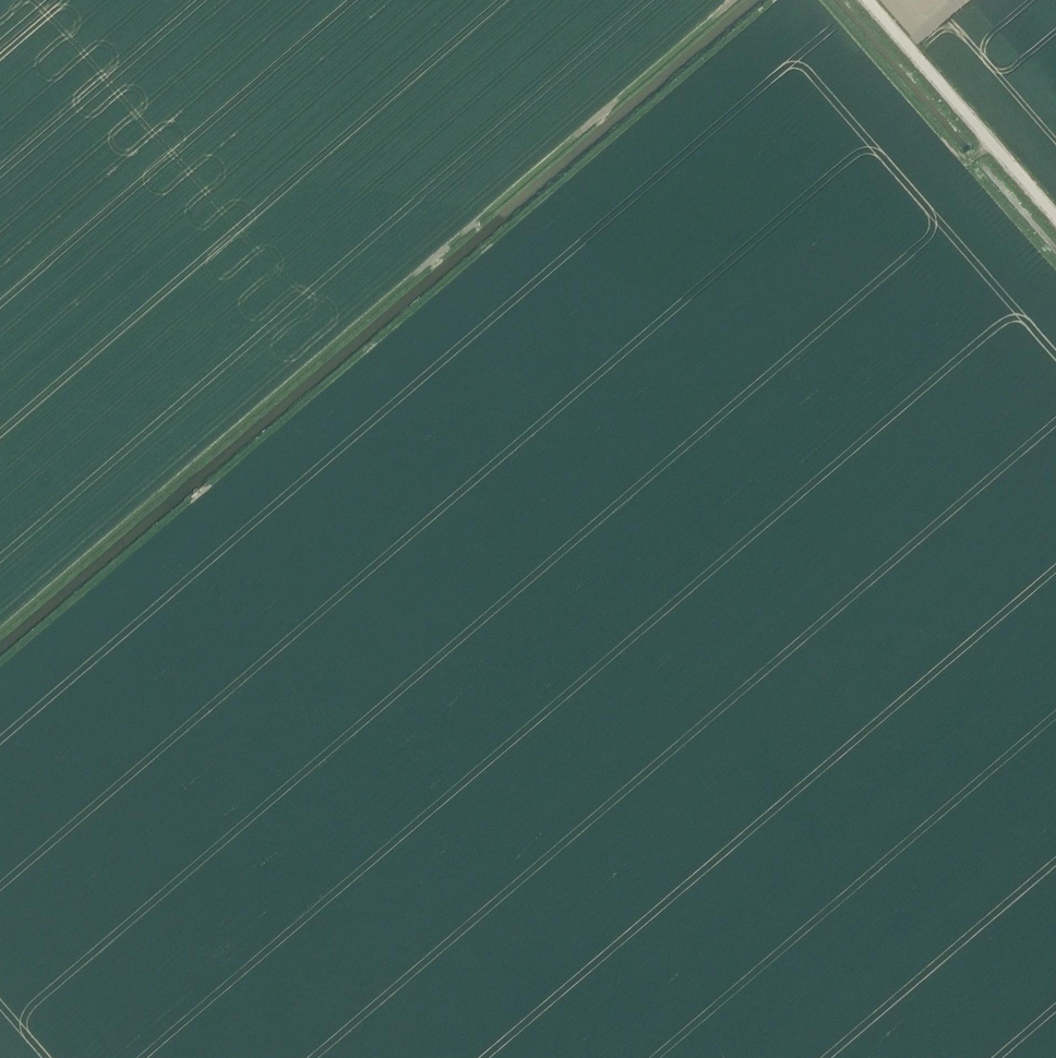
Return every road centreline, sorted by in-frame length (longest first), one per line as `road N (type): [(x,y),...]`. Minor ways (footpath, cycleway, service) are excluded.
road 1 (tertiary): [(1055,217),(866,0)]

